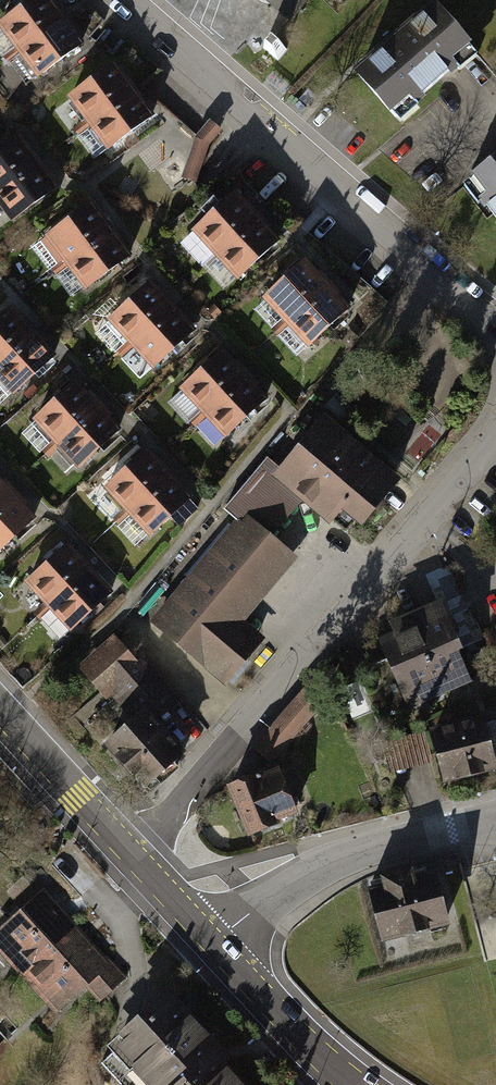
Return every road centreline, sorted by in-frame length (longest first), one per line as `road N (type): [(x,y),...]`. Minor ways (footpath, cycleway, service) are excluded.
road 1 (residential): [(495,435),(134,859)]
road 2 (residential): [(134,0),(495,320)]
road 3 (tertiary): [(495,816),(328,865),(209,941)]
road 4 (tertiary): [(209,941),(351,1084)]
road 5 (tertiary): [(0,714),(134,859)]

